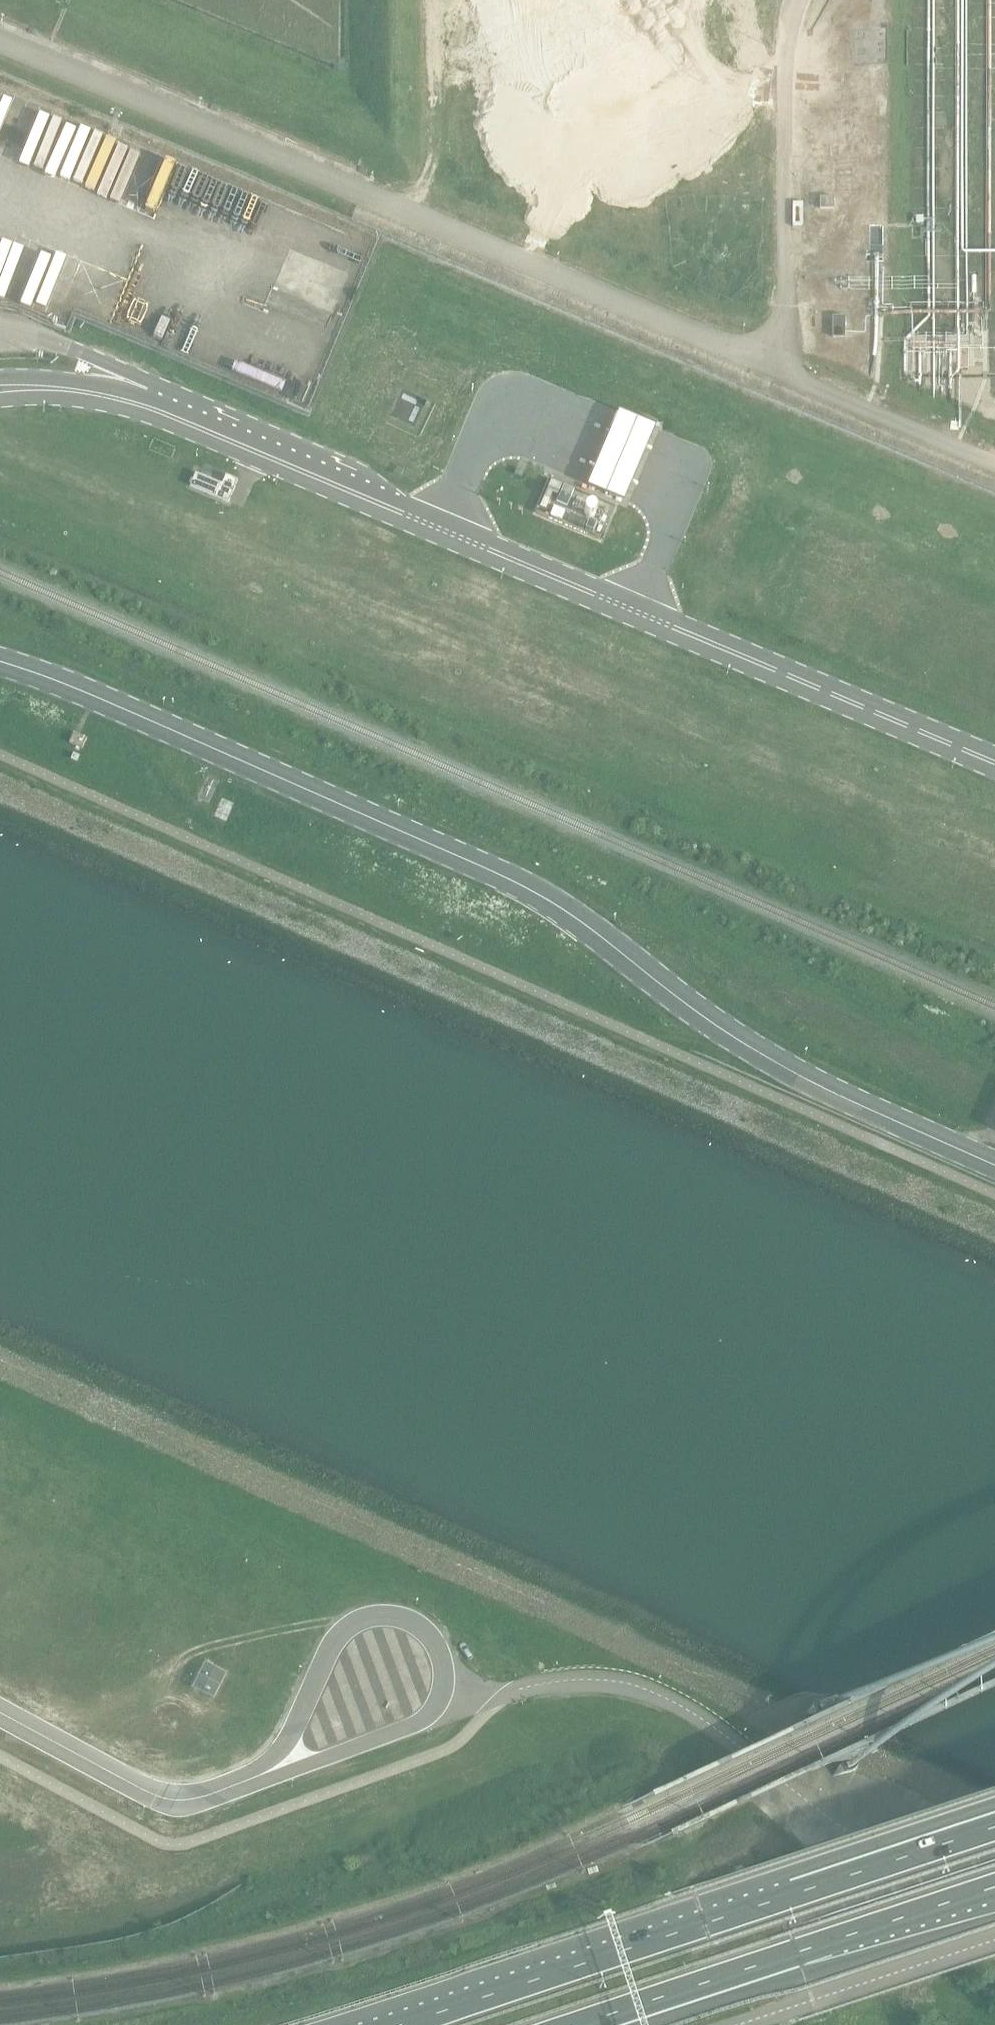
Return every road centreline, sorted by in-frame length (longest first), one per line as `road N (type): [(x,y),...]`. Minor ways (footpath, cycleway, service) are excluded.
road 1 (unclassified): [(994,1166),(787,1070),(504,875),(0,662)]
road 2 (unclassified): [(994,763),(154,410),(90,393),(3,390)]
road 3 (unclassified): [(989,1944),(697,1716),(648,1690),(577,1679),(437,1712)]
road 4 (motorway): [(994,1830),(416,2024)]
road 5 (motorway): [(577,2024),(994,1890)]
road 6 (unclassified): [(437,1712),(444,1669),(429,1637),(404,1620),(368,1619),(334,1648),(296,1733),(255,1780)]
road 7 (unclassified): [(255,1780),(189,1801),(162,1799),(0,1714)]
road 8 (unclassified): [(989,1944),(743,2024)]
road 9 (unclassified): [(255,1780),(437,1712)]

